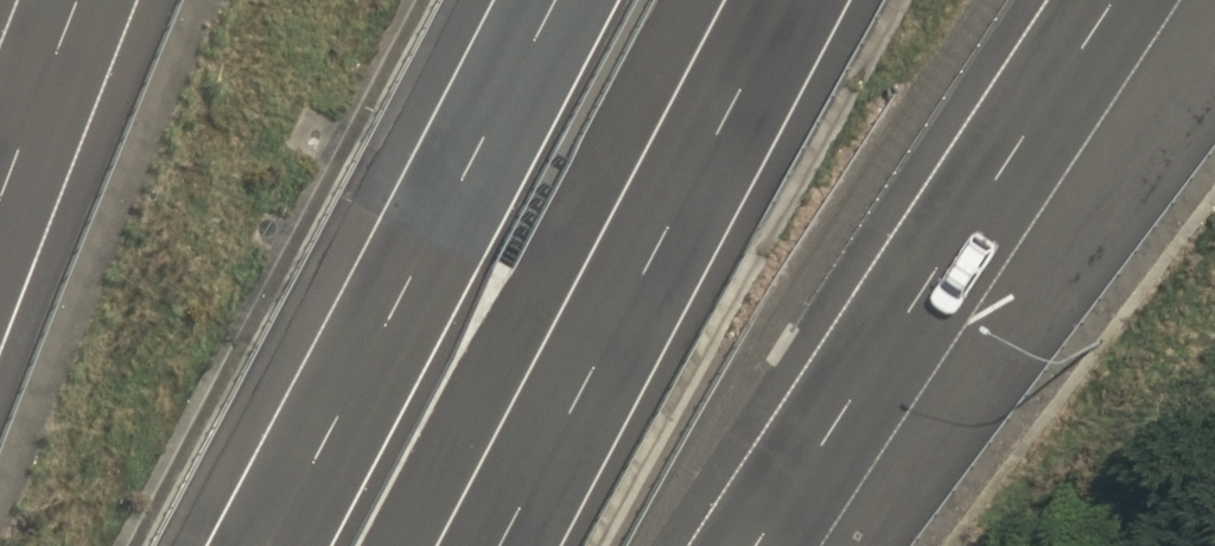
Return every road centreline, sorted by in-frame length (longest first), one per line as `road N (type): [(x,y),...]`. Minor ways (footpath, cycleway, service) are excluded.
road 1 (motorway): [(1101,0),(744,545)]
road 2 (motorway): [(775,0),(486,545)]
road 3 (motorway): [(260,545),(540,0)]
road 4 (motorway): [(0,174),(66,0)]

